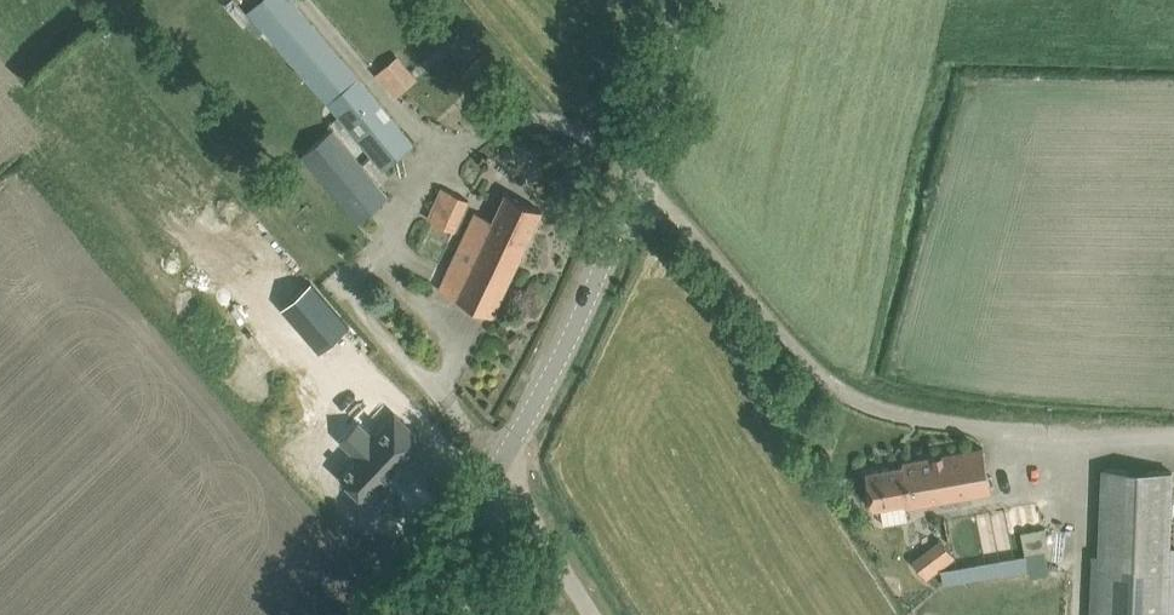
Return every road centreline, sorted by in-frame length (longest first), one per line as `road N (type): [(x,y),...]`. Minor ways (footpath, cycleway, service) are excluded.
road 1 (unclassified): [(1173,432),(931,422),(832,382),(637,177)]
road 2 (unclassified): [(497,471),(591,303),(637,177)]
road 3 (unclassified): [(637,177),(680,0)]
road 4 (unclassified): [(406,614),(497,471)]
road 5 (unclassified): [(586,614),(497,471)]

